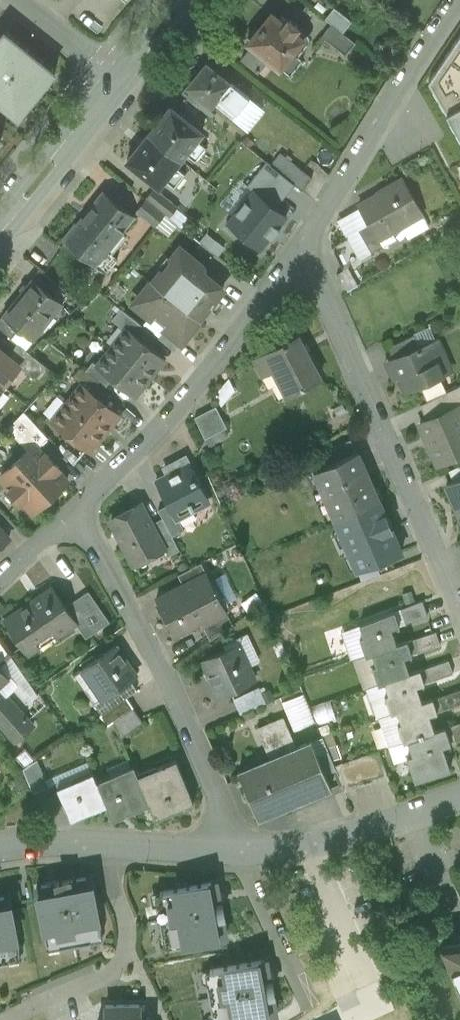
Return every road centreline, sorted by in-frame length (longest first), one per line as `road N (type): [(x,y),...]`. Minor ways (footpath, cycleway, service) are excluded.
road 1 (residential): [(309,245),(459,606)]
road 2 (residential): [(73,509),(165,679),(240,851)]
road 3 (residential): [(309,245),(207,380),(73,509)]
road 4 (residential): [(459,9),(309,245)]
road 5 (residential): [(107,846),(128,932),(121,962),(106,977),(8,1019)]
road 6 (residential): [(459,799),(352,836),(240,851)]
road 7 (tertiary): [(0,241),(129,80)]
road 8 (residential): [(240,851),(107,846)]
road 9 (residential): [(129,80),(26,0)]

